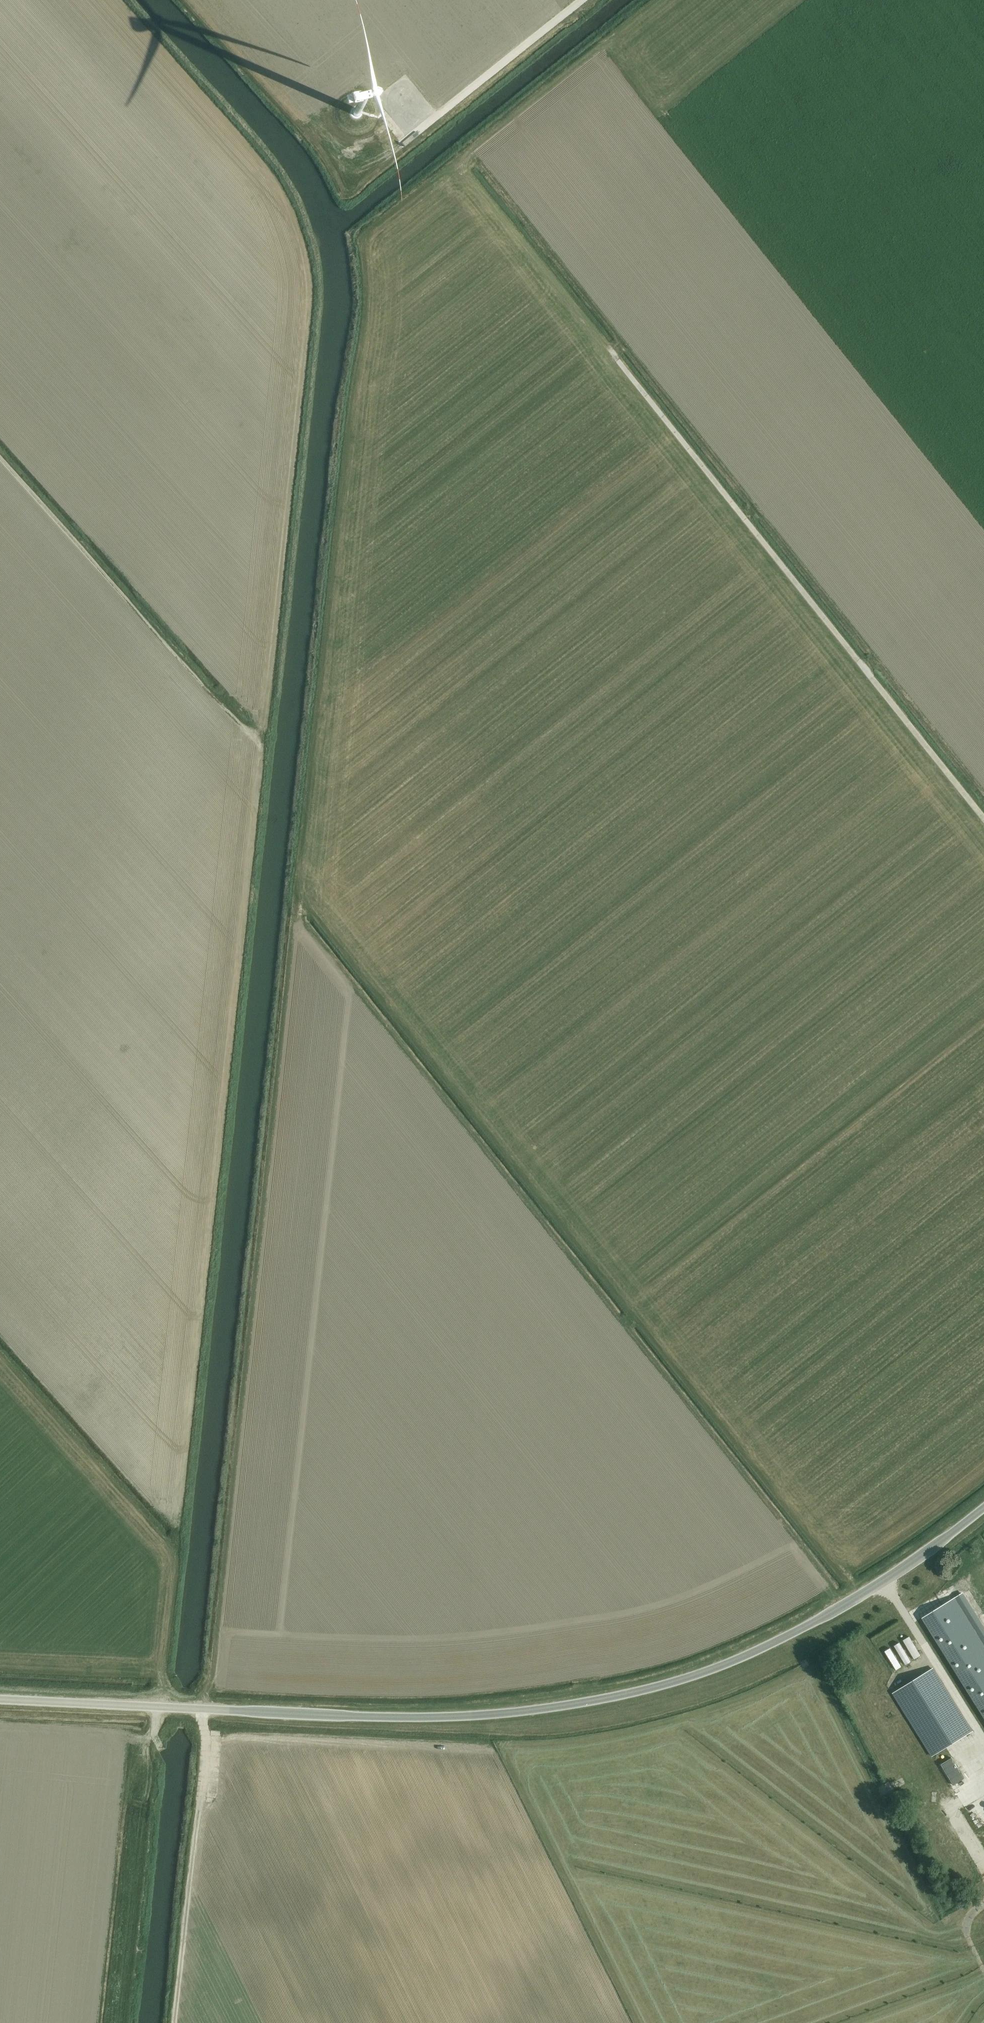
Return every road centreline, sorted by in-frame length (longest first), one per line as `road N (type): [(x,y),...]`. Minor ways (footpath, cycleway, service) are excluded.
road 1 (unclassified): [(983,1507),(884,1580),(756,1650),(585,1702),(417,1717),(0,1699)]

